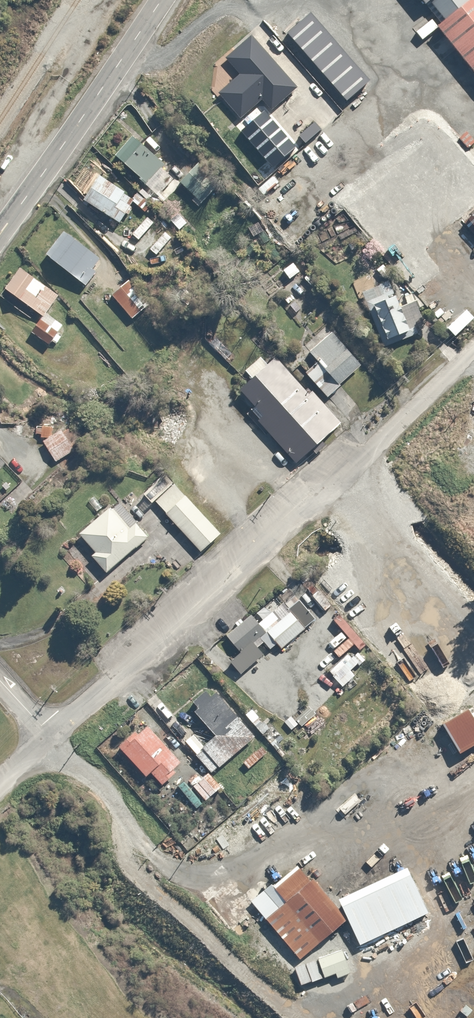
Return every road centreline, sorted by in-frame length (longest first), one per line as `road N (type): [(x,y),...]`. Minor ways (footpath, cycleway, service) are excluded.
road 1 (residential): [(51,737),(473,358)]
road 2 (primary): [(162,0),(0,234)]

